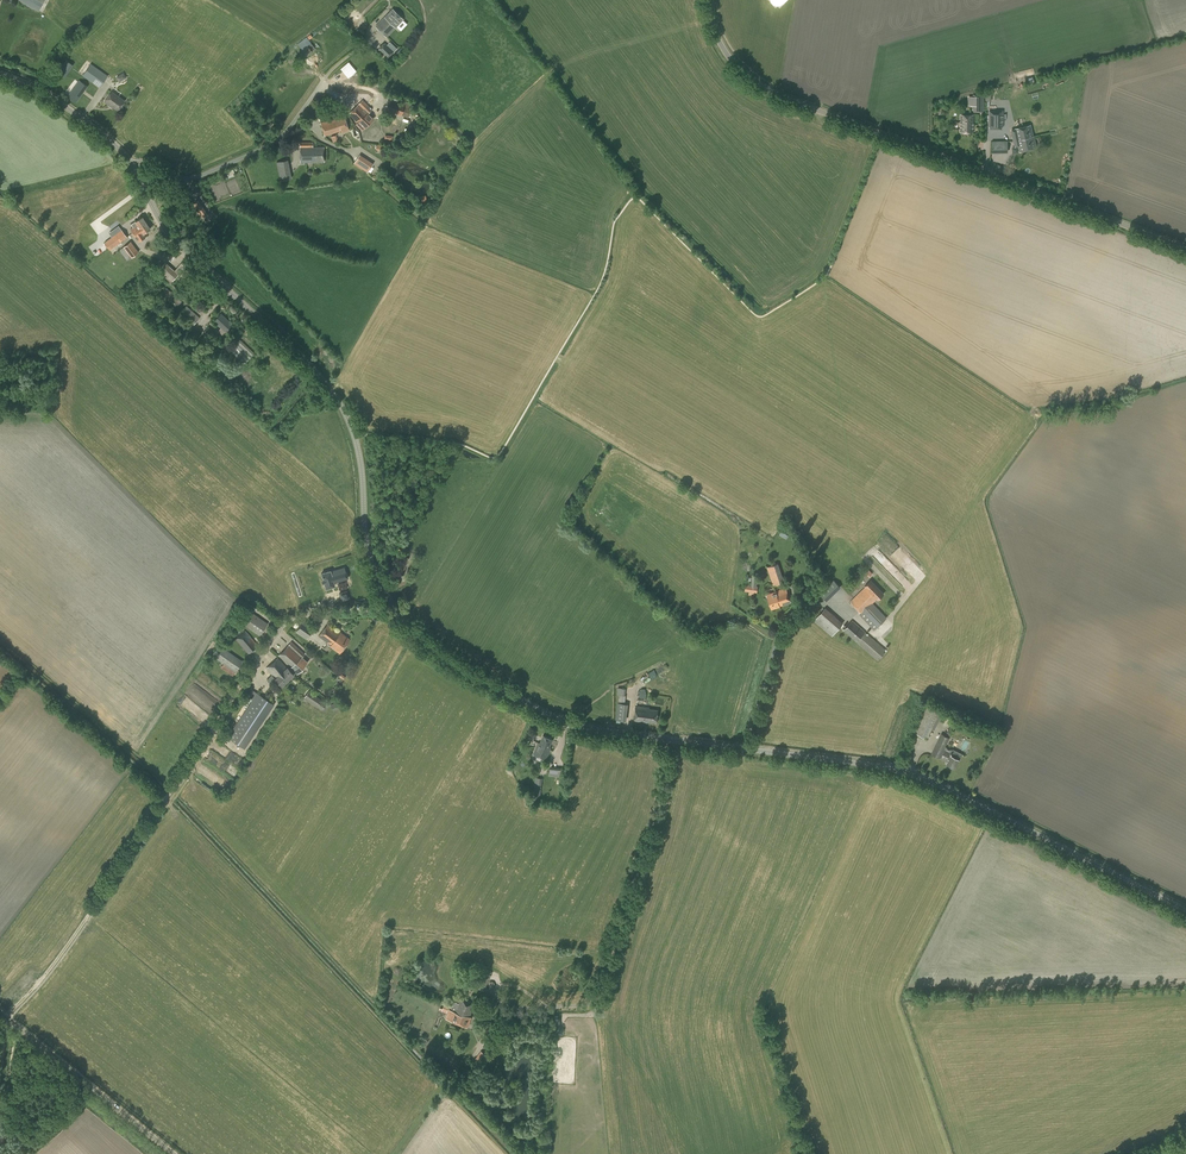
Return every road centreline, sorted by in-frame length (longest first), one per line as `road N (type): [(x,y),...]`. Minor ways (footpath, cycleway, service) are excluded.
road 1 (unclassified): [(1185,247),(770,95),(738,74),(717,45),(707,0)]
road 2 (tertiary): [(396,610),(369,552),(357,447),(331,388),(164,230),(133,167)]
road 3 (tertiary): [(1185,913),(914,777),(743,752)]
road 4 (unclassified): [(504,1011),(592,1004),(661,793),(662,741)]
road 5 (track): [(5,1016),(73,937),(189,763)]
road 6 (tertiary): [(662,741),(550,718),(437,651),(396,610)]
road 7 (unclassified): [(189,763),(284,623),(396,610)]
road 8 (unclassified): [(133,167),(152,157),(193,178),(260,150),(283,136),(323,80)]
road 9 (unclassified): [(174,1153),(0,1012)]
road 10 (tertiary): [(133,167),(106,135),(49,94),(0,73)]

